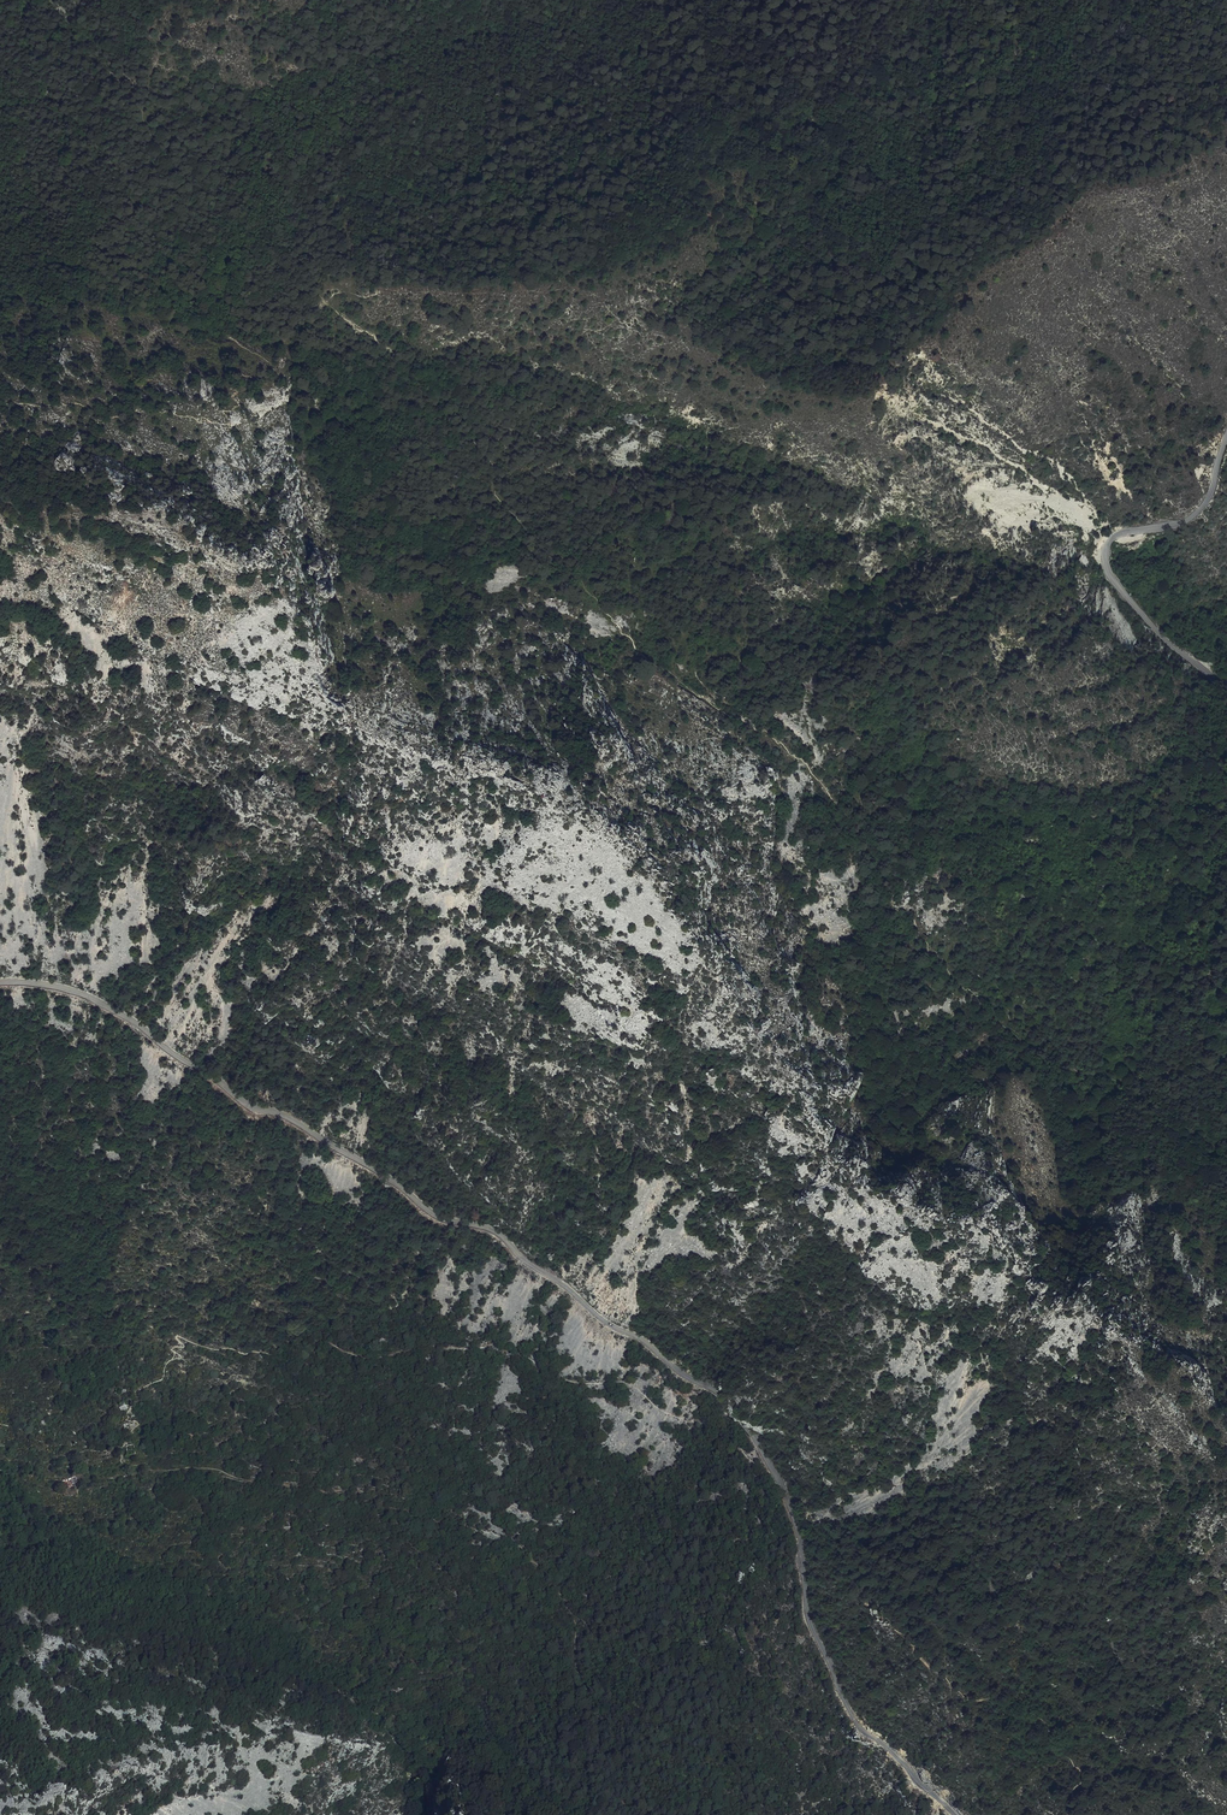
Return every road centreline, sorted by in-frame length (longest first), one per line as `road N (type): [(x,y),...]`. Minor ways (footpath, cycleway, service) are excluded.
road 1 (tertiary): [(0,983),(61,988),(117,1012),(250,1107),(367,1166),(441,1220),(497,1237),(607,1323),(711,1390),(778,1482)]
road 2 (unclassified): [(1226,436),(1213,488),(1196,514),(1117,533),(1106,552),(1113,579),(1169,645),(1226,682)]
road 3 (tertiary): [(799,1537),(810,1624),(852,1715),(955,1814)]

